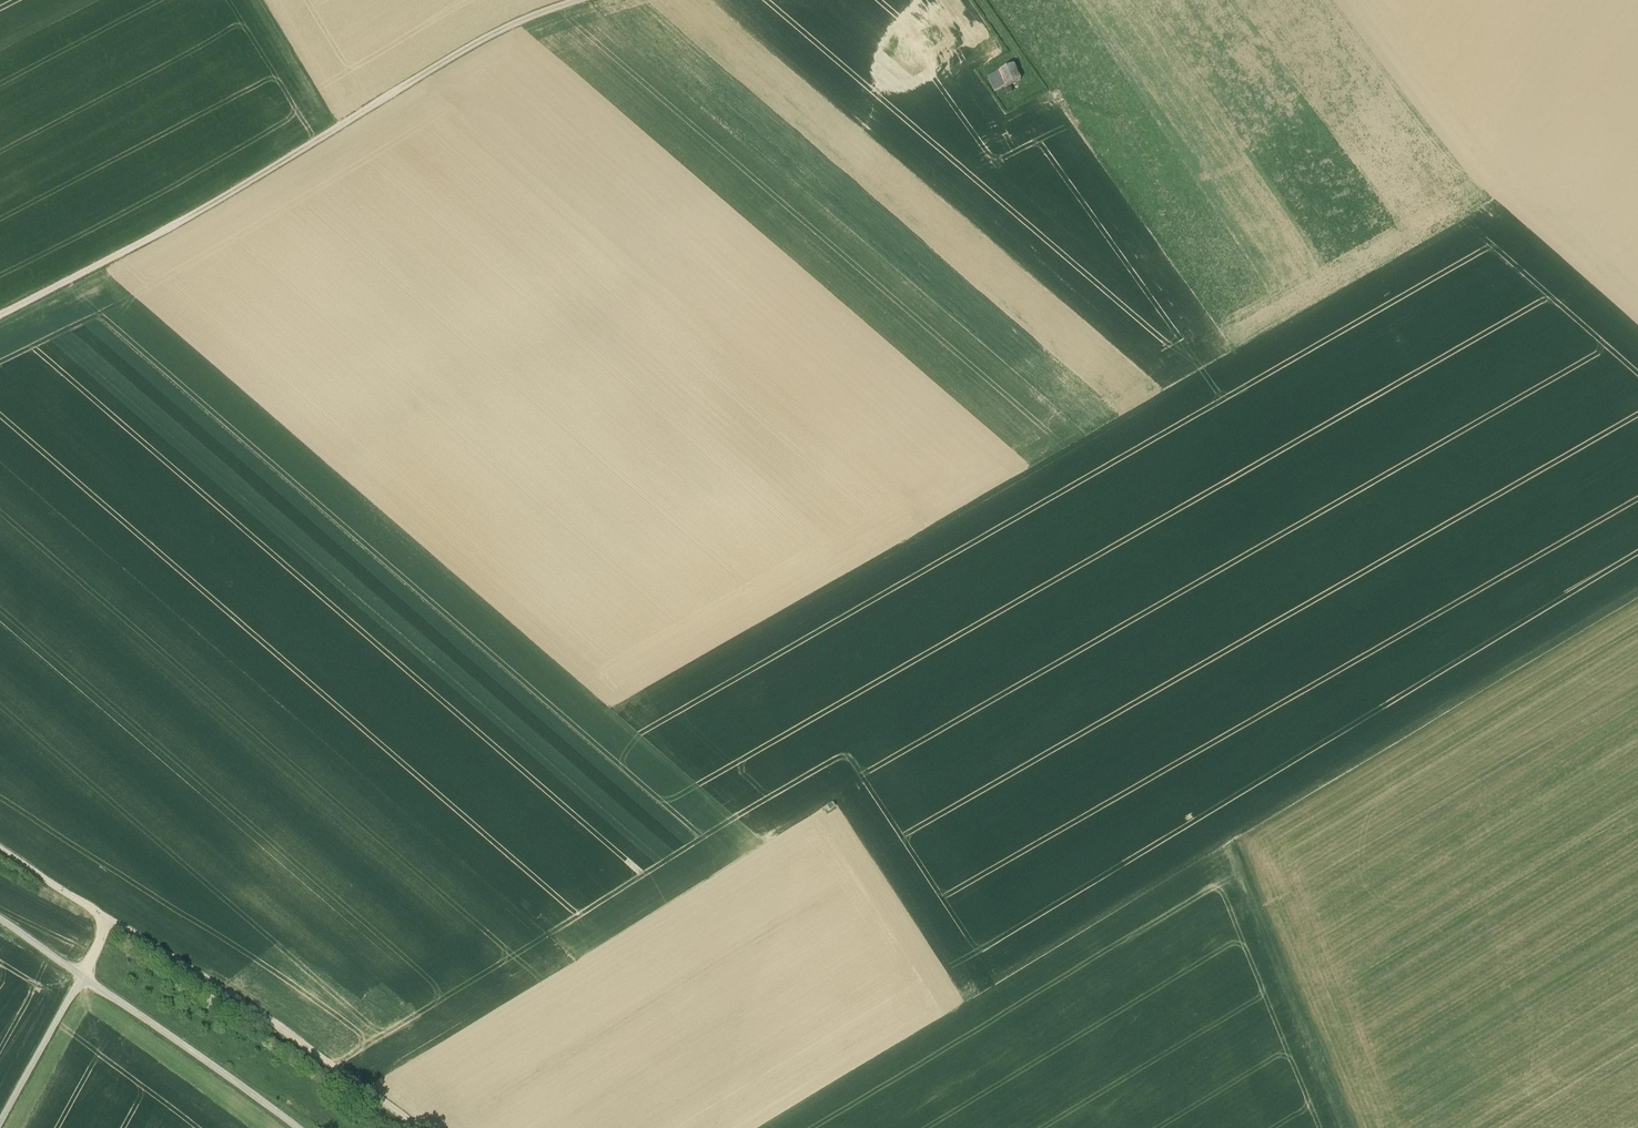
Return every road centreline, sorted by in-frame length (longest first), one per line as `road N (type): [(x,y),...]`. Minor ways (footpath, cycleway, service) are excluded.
road 1 (track): [(0,314),(182,221),(487,38),(581,0)]
road 2 (track): [(411,1127),(110,921)]
road 3 (unclassified): [(296,1127),(83,975)]
road 4 (unclassified): [(0,1122),(83,975)]
road 5 (track): [(110,921),(0,853)]

